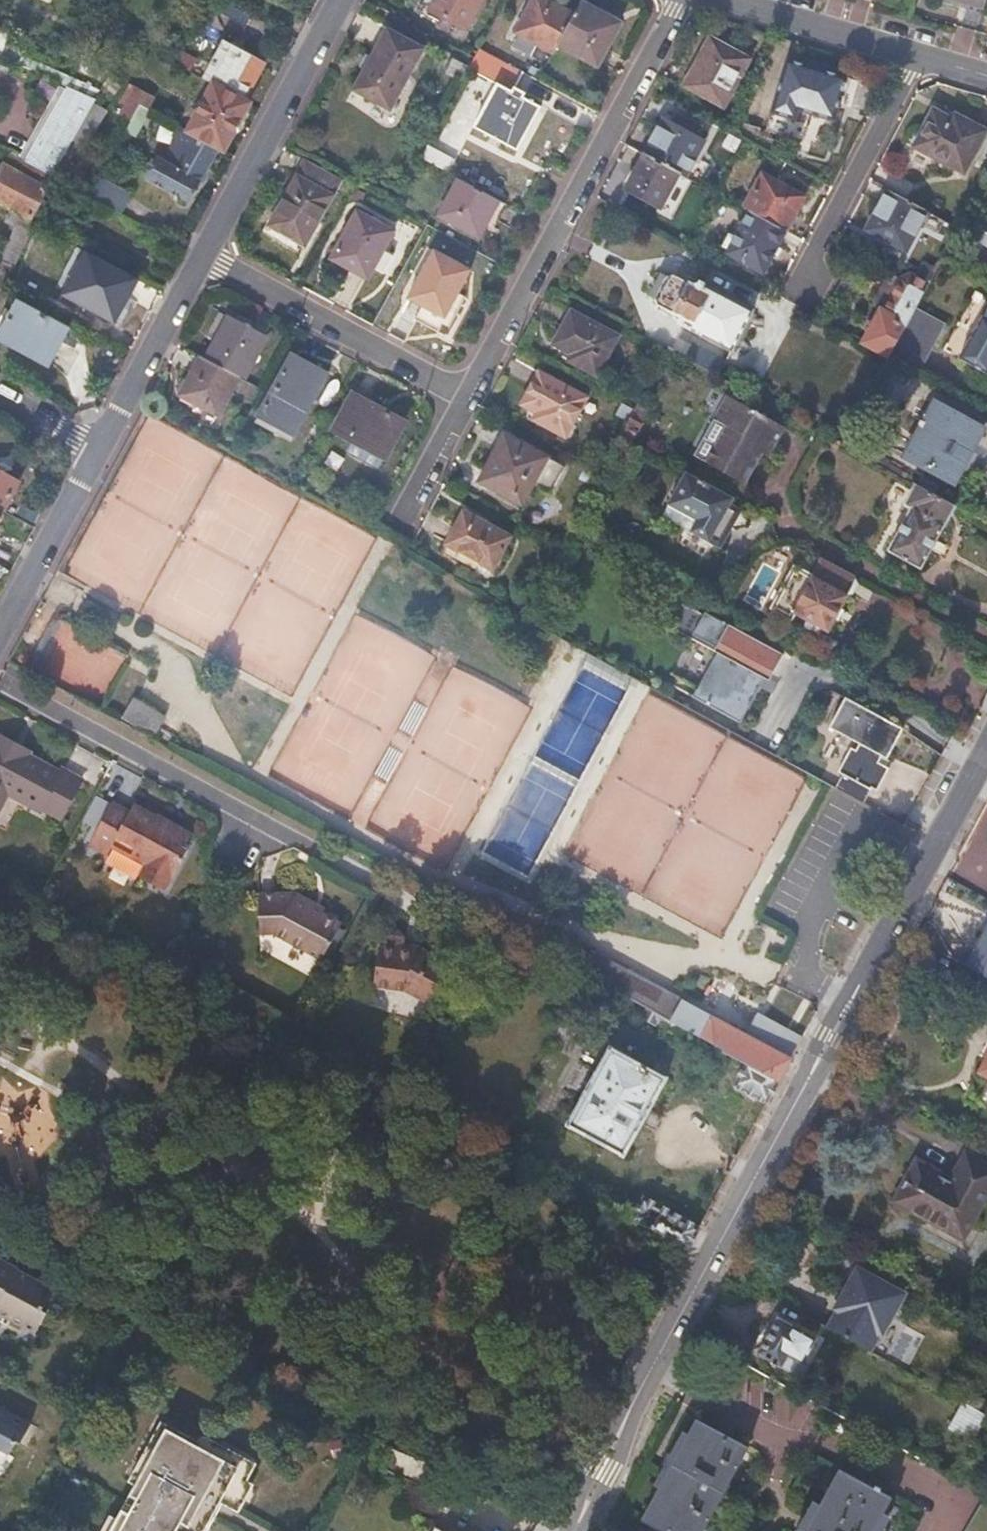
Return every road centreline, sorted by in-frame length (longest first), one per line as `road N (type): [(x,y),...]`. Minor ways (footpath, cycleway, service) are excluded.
road 1 (residential): [(679,0),(468,399)]
road 2 (tertiary): [(772,1150),(571,1530)]
road 3 (residential): [(0,680),(235,810),(244,853)]
road 4 (residential): [(205,255),(468,399)]
road 5 (residential): [(343,0),(205,255)]
road 6 (residential): [(915,58),(799,289)]
road 7 (tertiary): [(986,755),(870,973)]
road 8 (residential): [(205,255),(100,449)]
road 9 (residential): [(100,449),(0,630)]
road 10 (tertiary): [(870,973),(855,985),(772,1150)]
road 11 (tertiary): [(772,1150),(789,1132),(870,973)]
road 12 (residential): [(726,0),(915,58)]
road 13 (residential): [(468,399),(404,516)]

